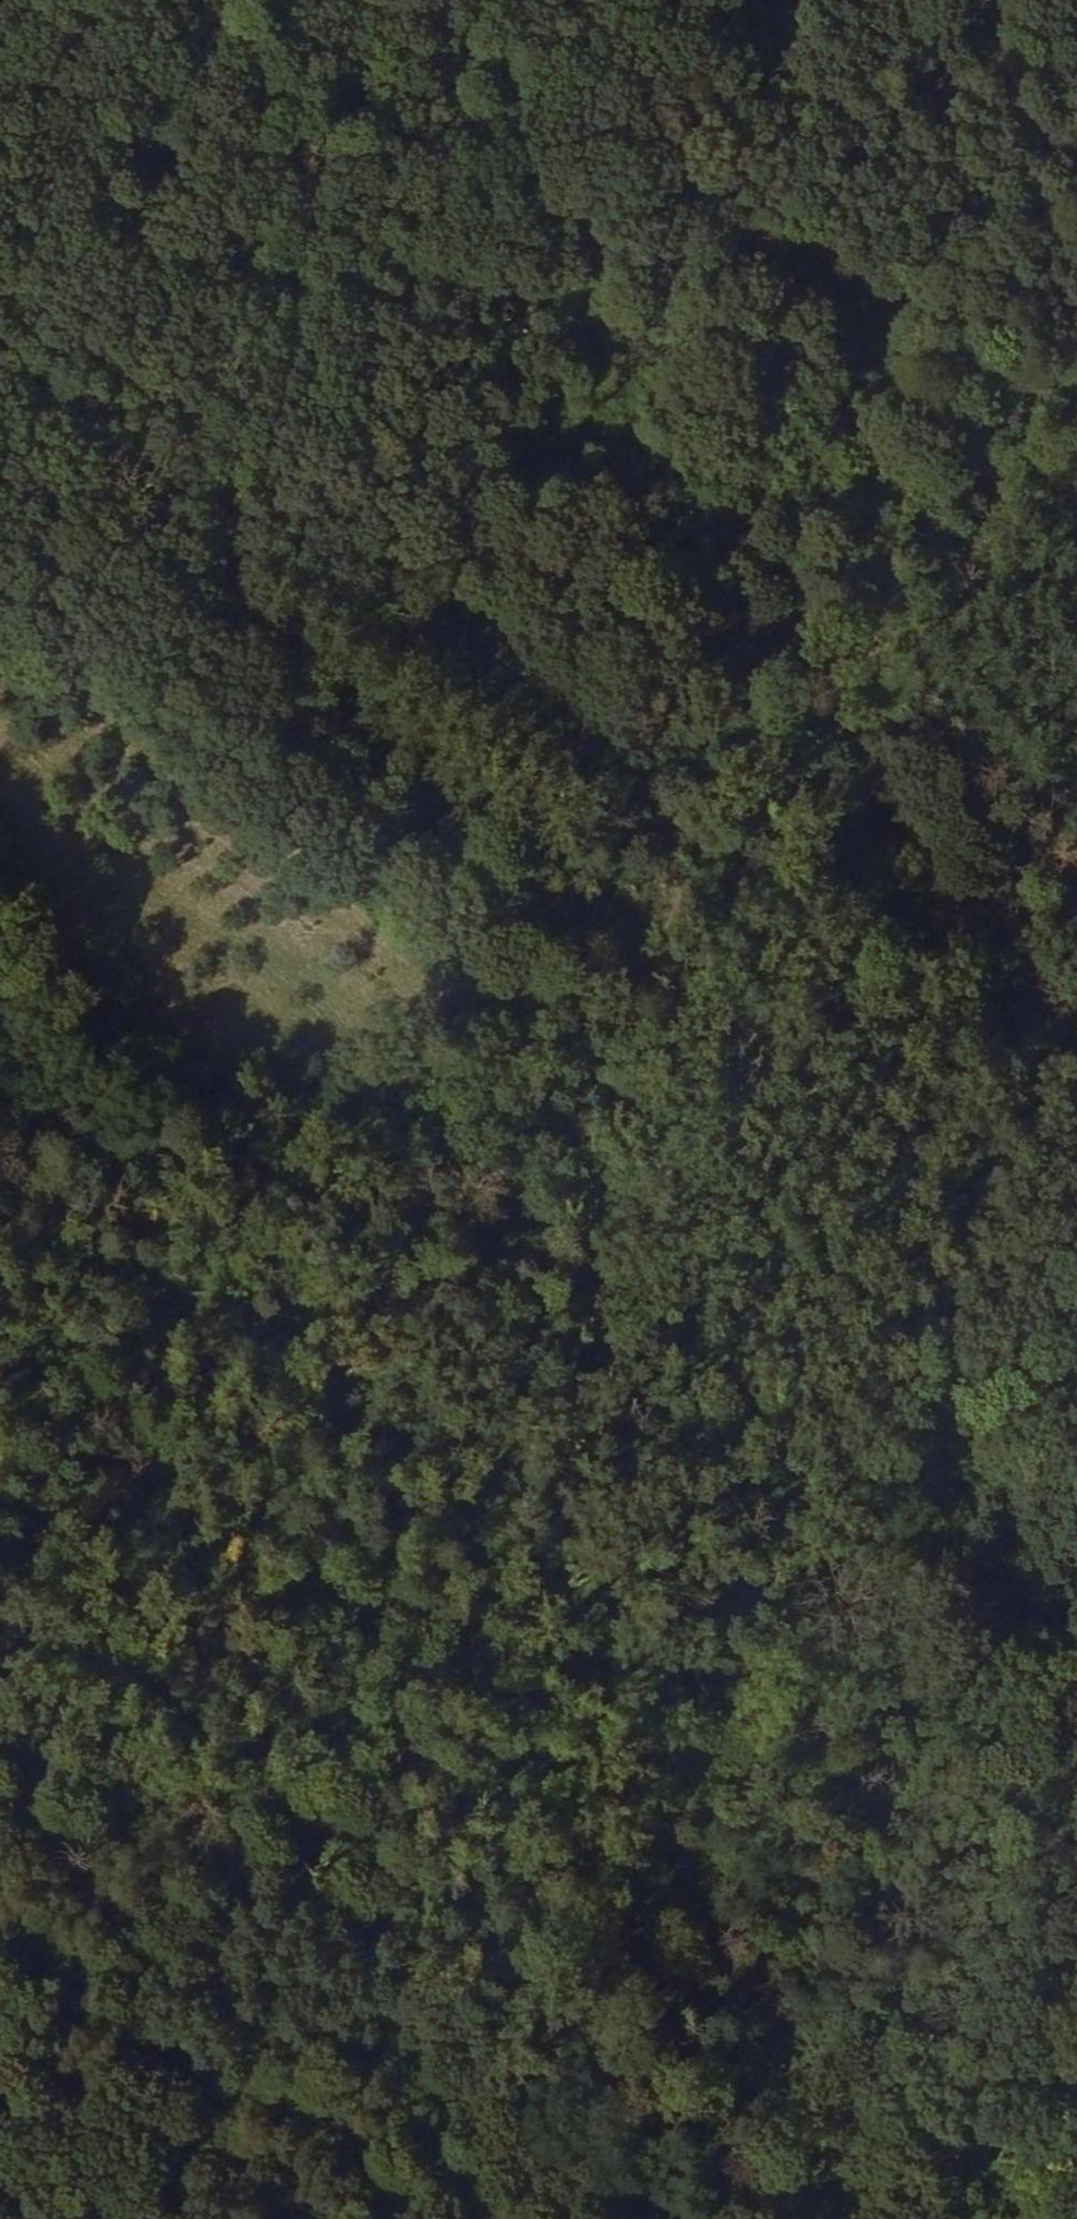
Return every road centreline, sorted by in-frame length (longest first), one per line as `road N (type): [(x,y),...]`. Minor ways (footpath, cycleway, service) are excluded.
road 1 (track): [(0,1236),(187,1114),(484,863),(892,612),(1055,502),(1076,479)]
road 2 (track): [(1031,2218),(480,2060),(301,1857),(0,1629)]

